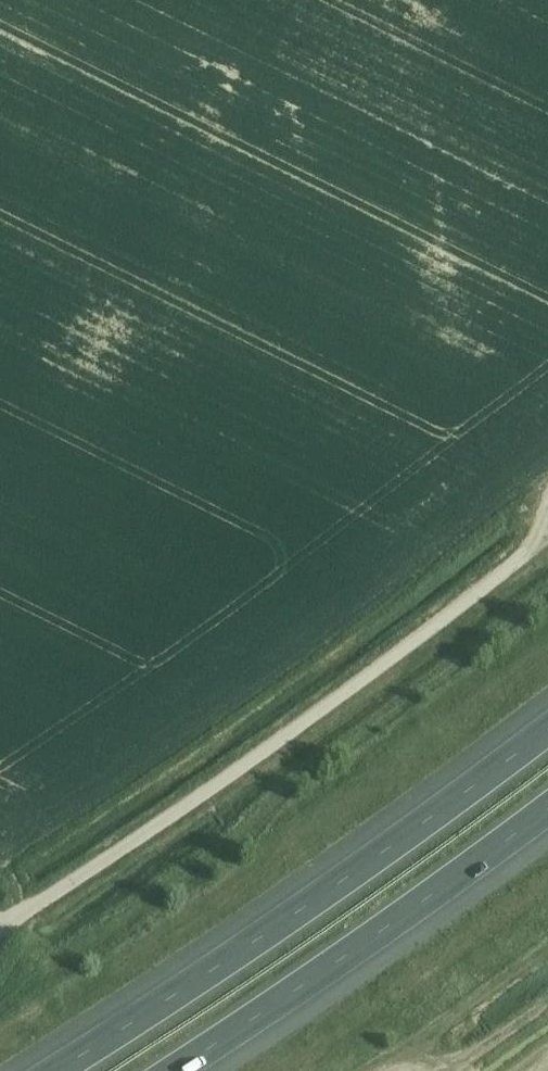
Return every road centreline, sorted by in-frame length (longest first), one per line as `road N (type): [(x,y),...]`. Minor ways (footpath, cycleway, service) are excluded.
road 1 (unclassified): [(532,548),(268,749),(0,932)]
road 2 (motorway): [(547,735),(227,964),(60,1070)]
road 3 (motorway): [(177,1070),(547,815)]

